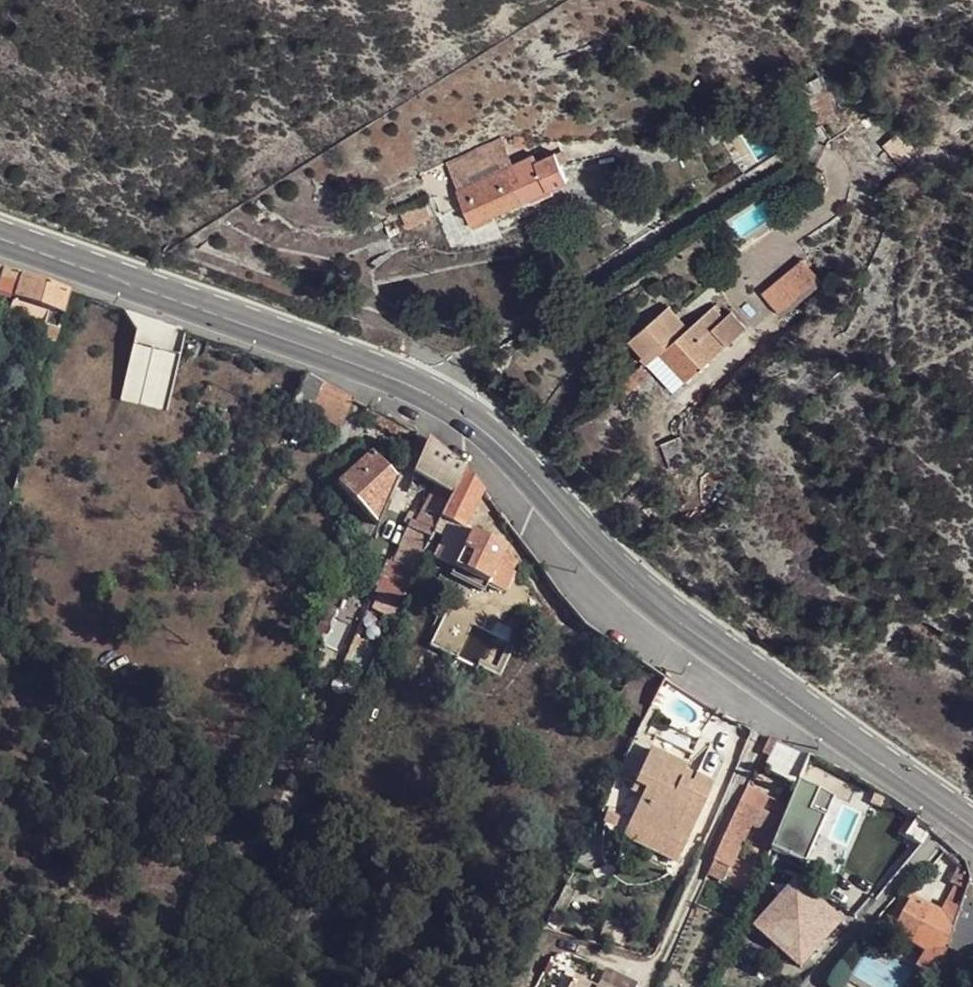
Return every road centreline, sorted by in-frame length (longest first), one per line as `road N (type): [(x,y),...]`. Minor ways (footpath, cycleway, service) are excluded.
road 1 (primary): [(972,826),(681,628),(450,402),(0,237)]

